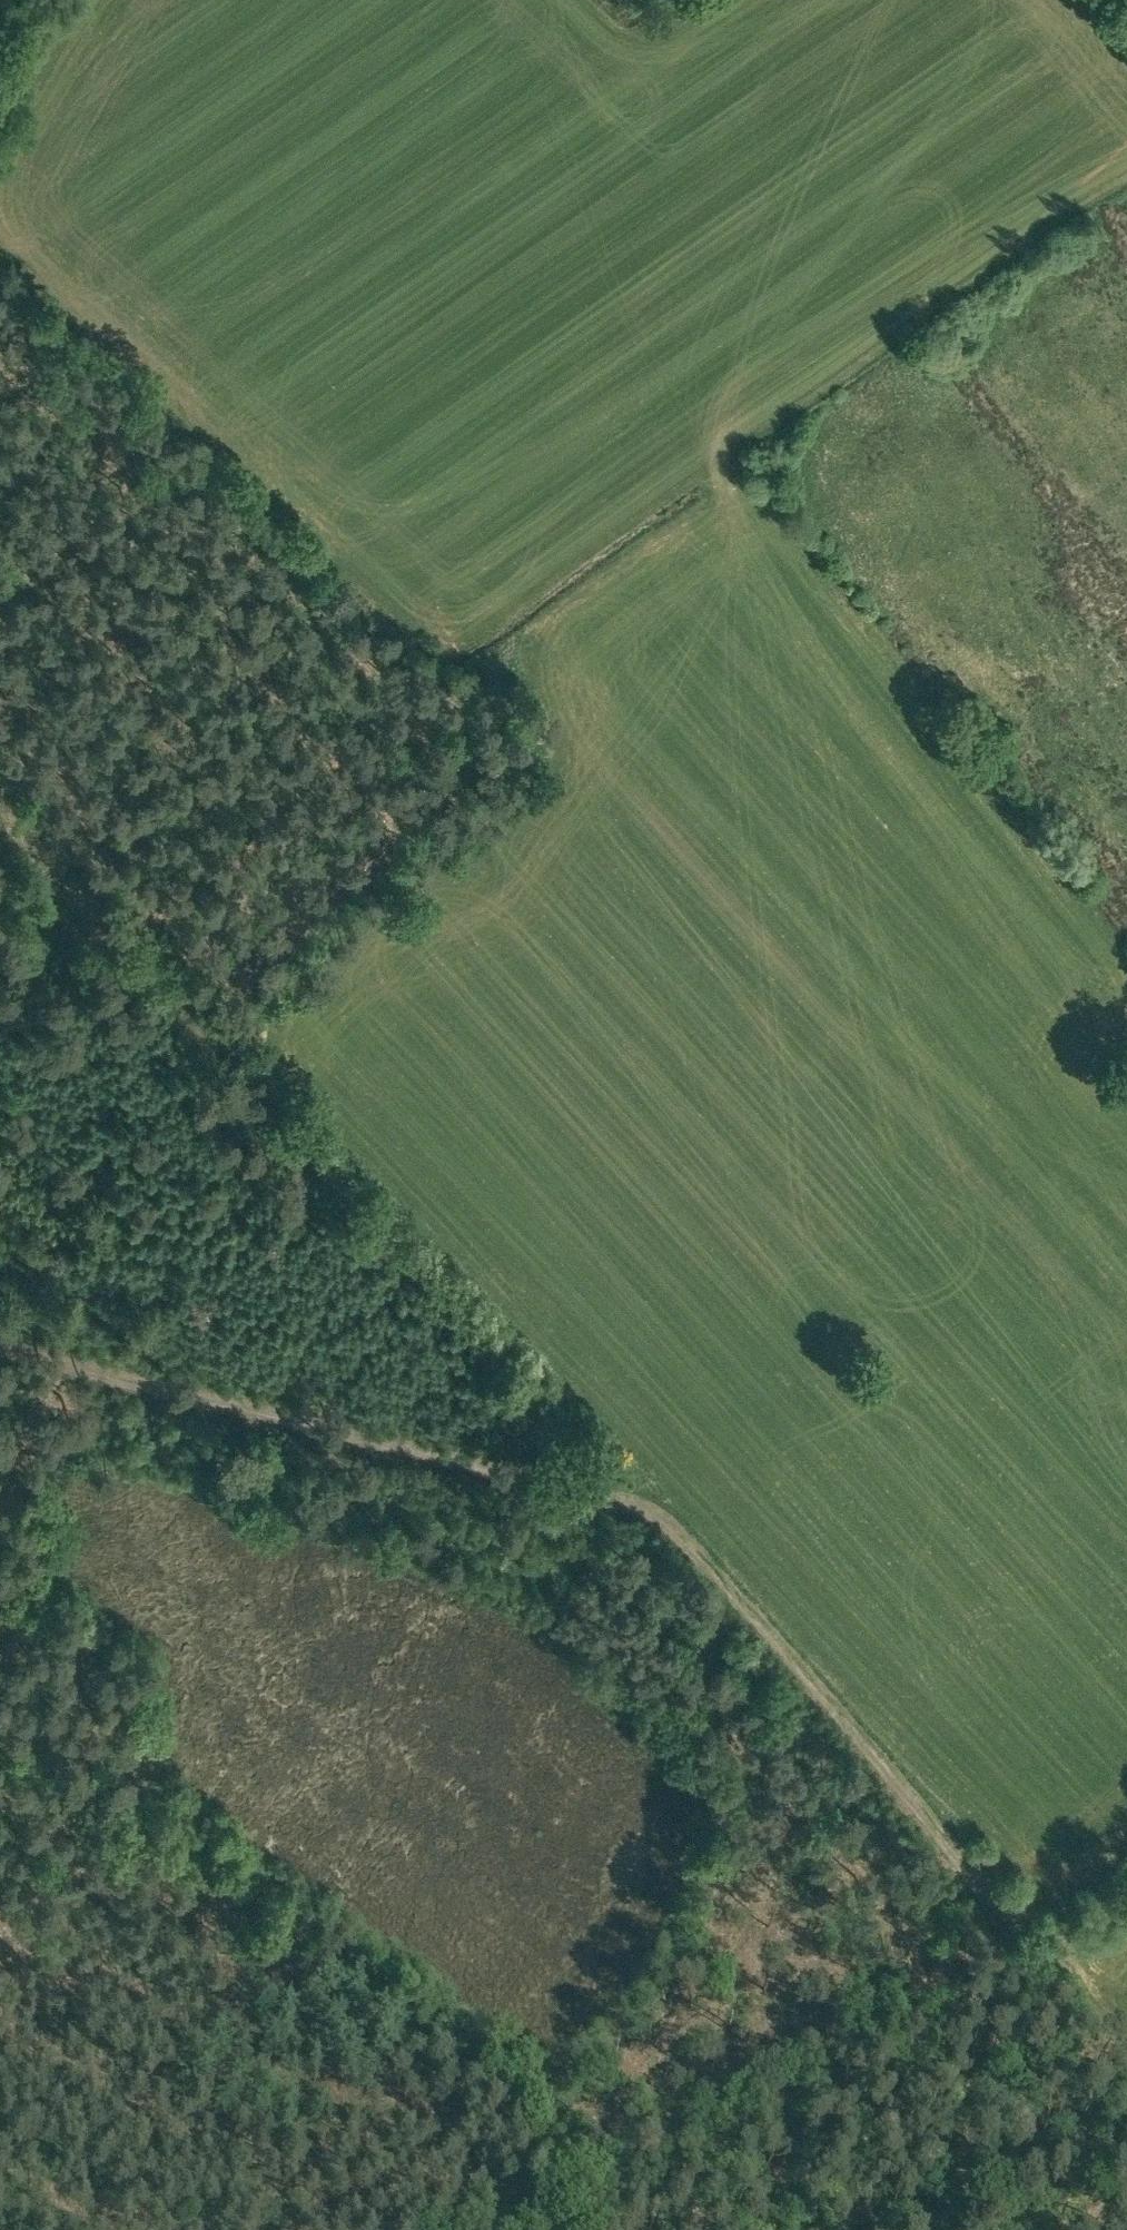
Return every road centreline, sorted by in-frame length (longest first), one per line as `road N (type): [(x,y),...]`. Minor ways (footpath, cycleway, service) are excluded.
road 1 (track): [(0,1327),(140,1351),(254,1383),(403,1445),(654,1502),(1045,1961)]
road 2 (track): [(555,2229),(1045,1961),(1126,1904)]

